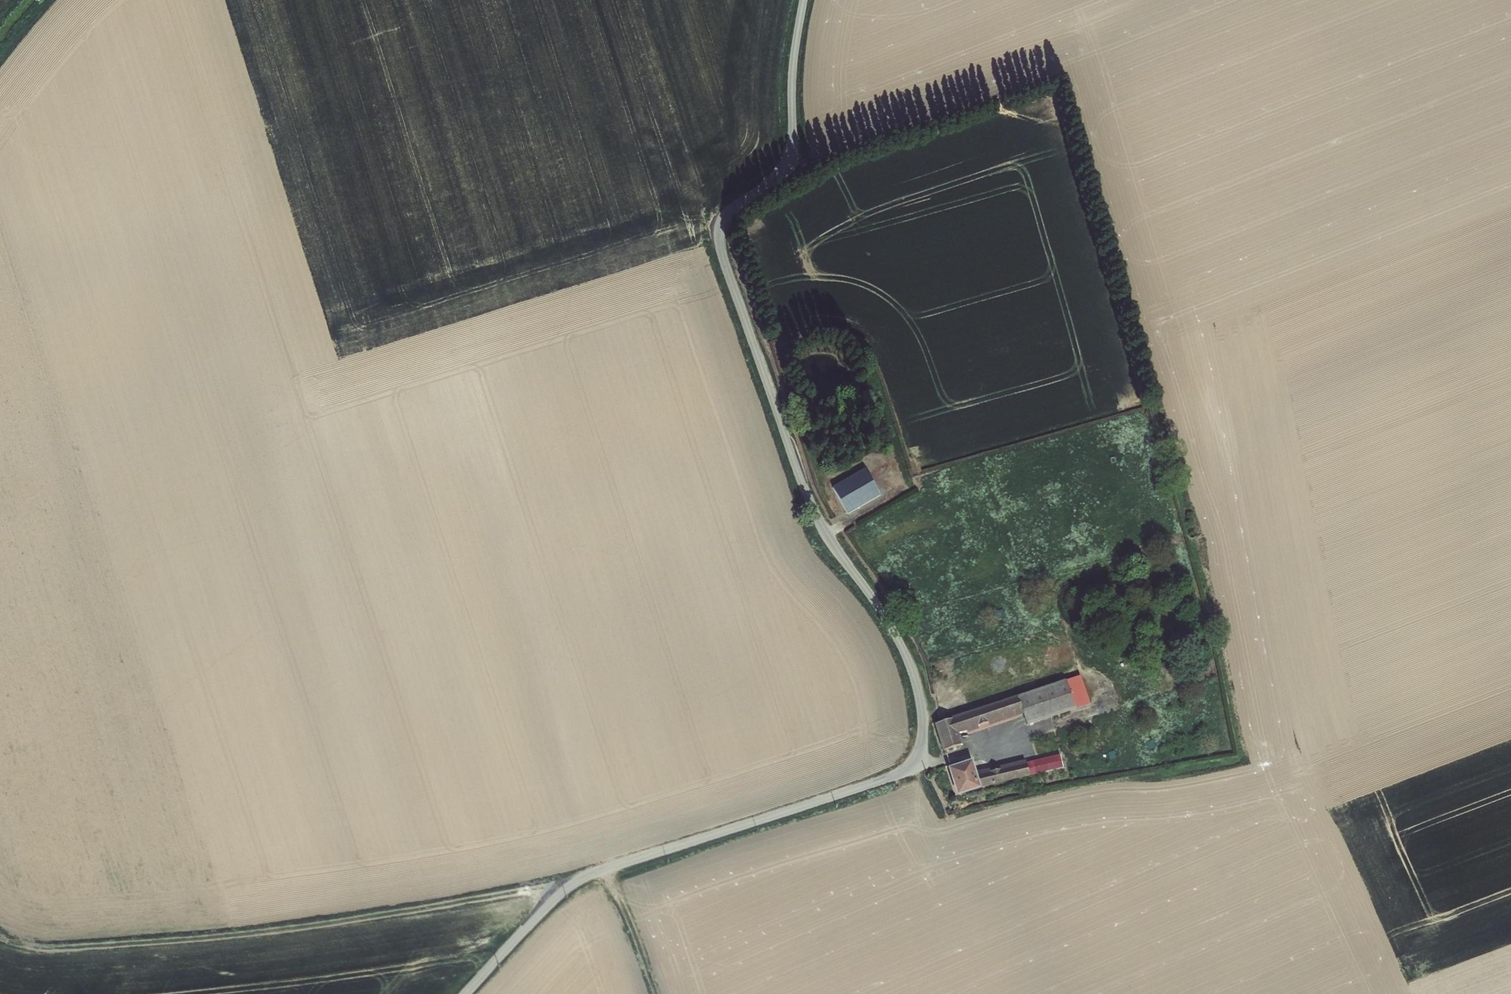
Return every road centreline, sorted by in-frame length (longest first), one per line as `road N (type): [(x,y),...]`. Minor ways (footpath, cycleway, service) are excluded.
road 1 (tertiary): [(465,993),(578,880),(882,778),(906,768),(921,747),(922,708),(909,663),(813,509),(719,242),(728,212),(777,177),(791,154),(804,0)]
road 2 (track): [(0,938),(35,950),(271,933),(529,891),(557,895)]

